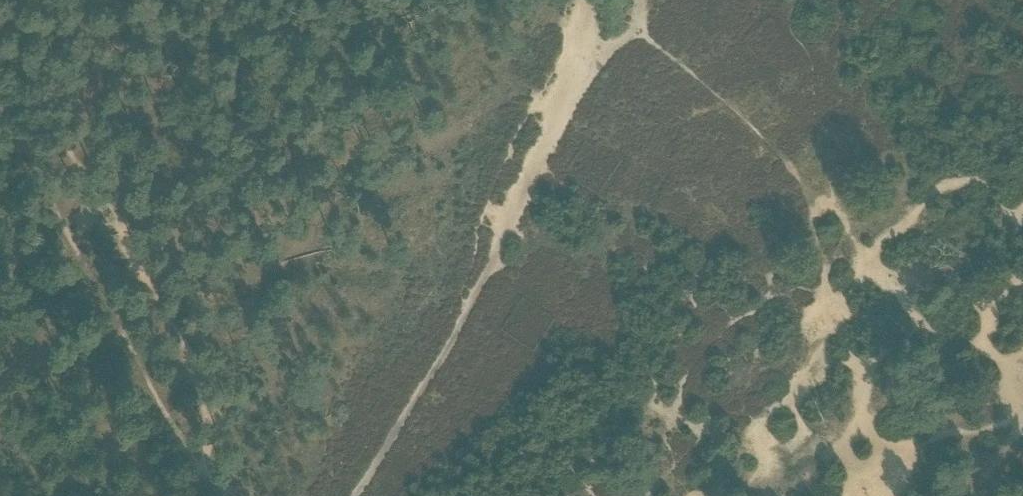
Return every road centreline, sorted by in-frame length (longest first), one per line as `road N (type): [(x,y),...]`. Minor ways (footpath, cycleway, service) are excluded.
road 1 (track): [(363,495),(464,335),(608,41),(635,25),(640,0)]

